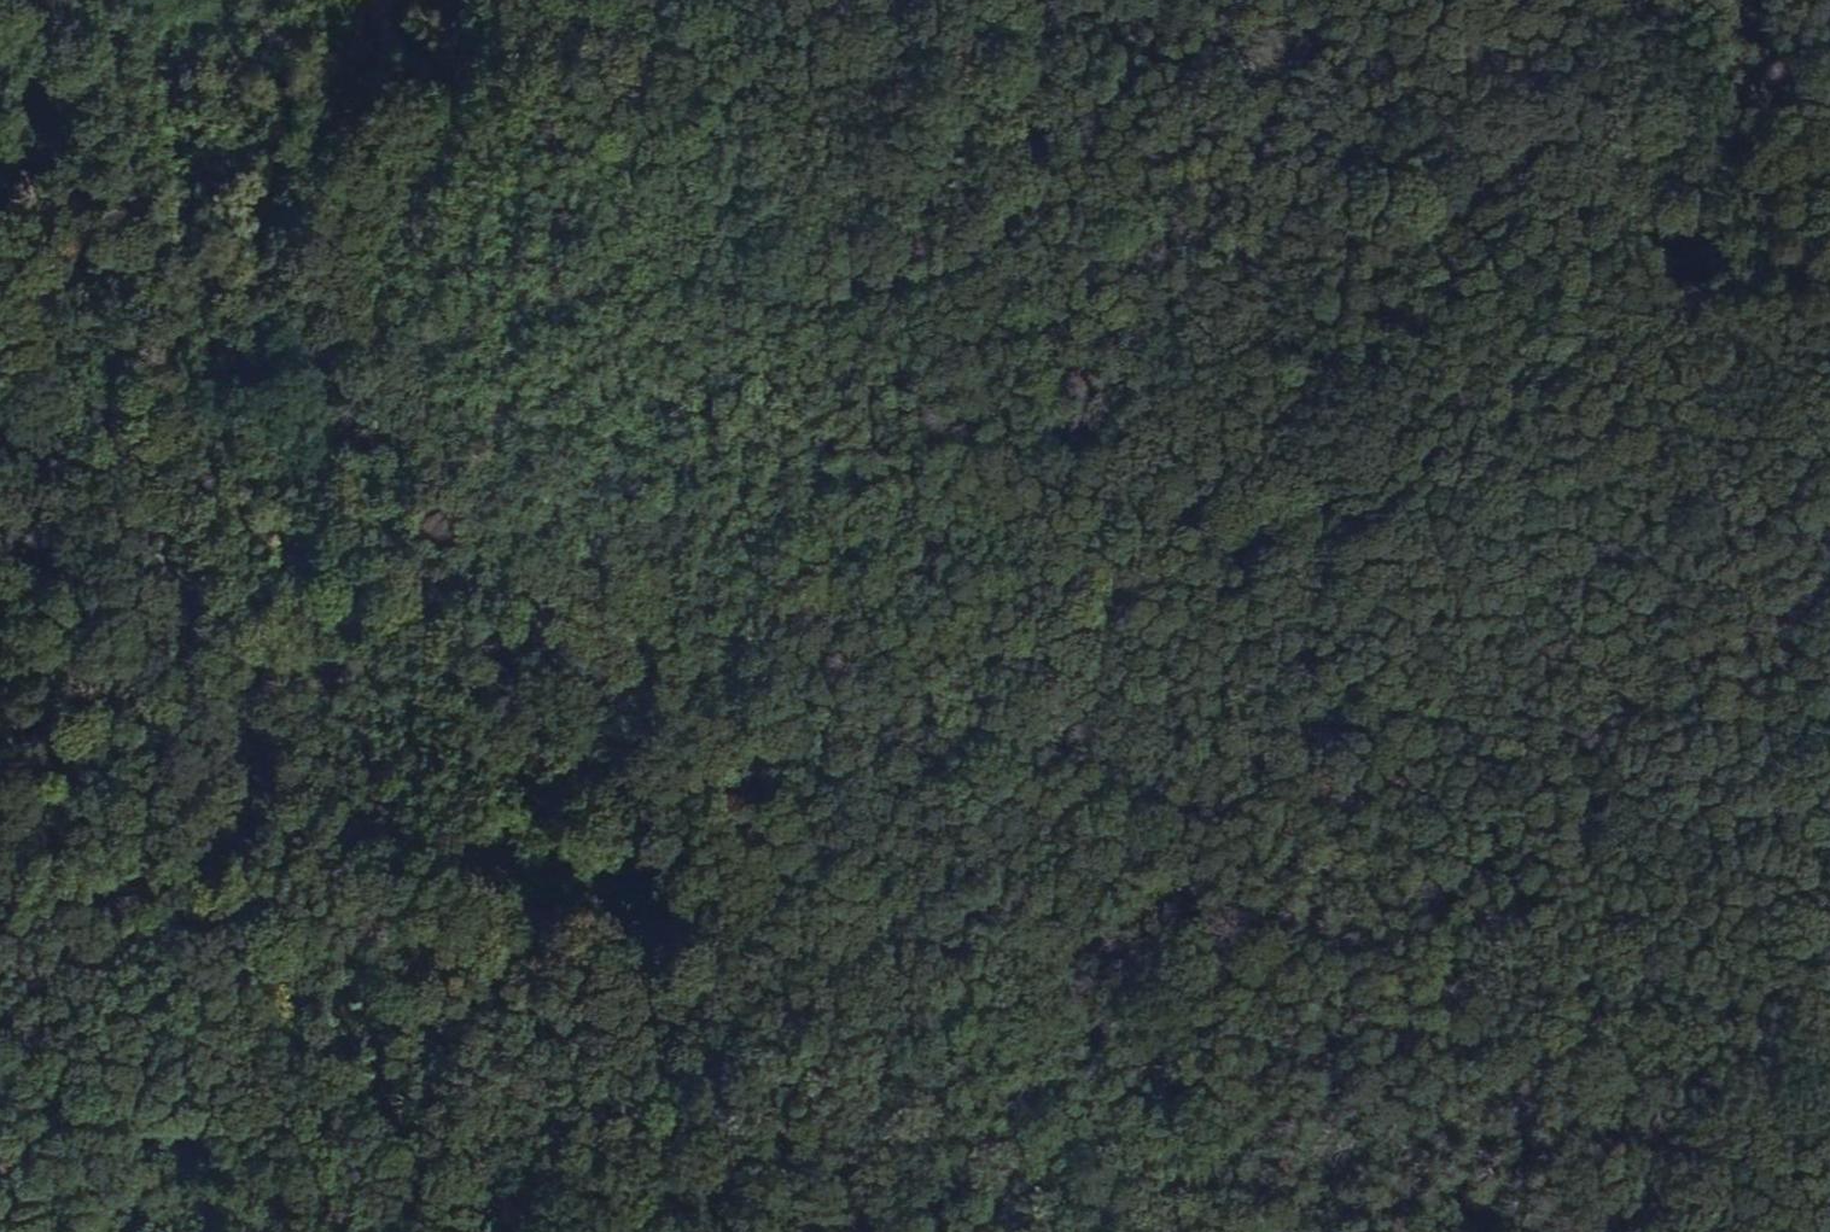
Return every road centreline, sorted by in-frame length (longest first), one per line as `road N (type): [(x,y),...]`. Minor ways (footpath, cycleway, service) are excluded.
road 1 (track): [(1631,0),(1659,31),(1829,326)]

